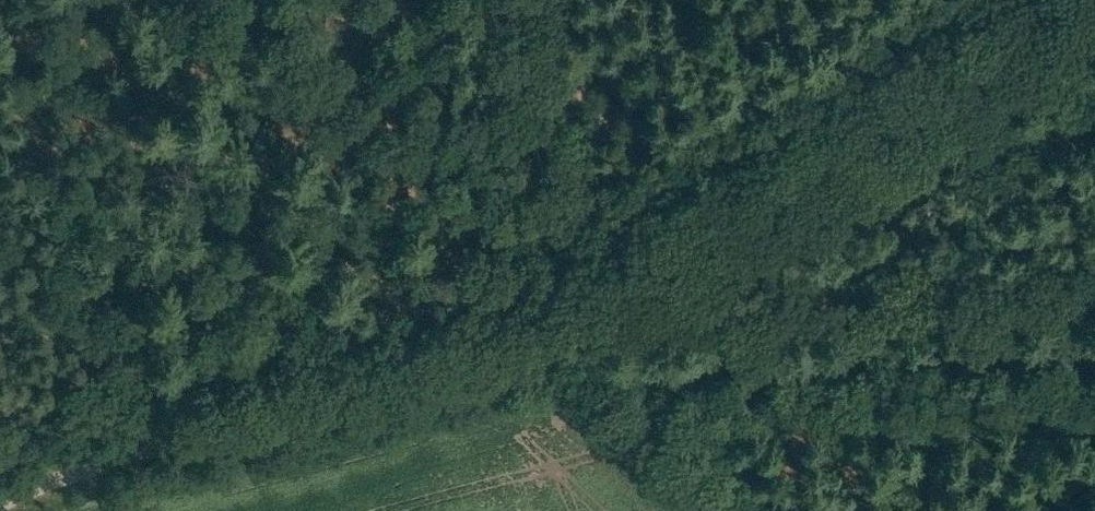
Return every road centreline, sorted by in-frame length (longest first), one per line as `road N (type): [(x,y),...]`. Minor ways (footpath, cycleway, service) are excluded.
road 1 (track): [(167,444),(583,327),(1071,0)]
road 2 (track): [(777,510),(639,383),(1094,363)]
road 3 (track): [(574,286),(597,315),(612,318),(1094,293)]
road 4 (track): [(574,286),(560,270),(563,229),(520,0)]
road 5 (track): [(316,94),(453,217)]
road 6 (unclassified): [(0,507),(167,444)]
road 7 (track): [(316,94),(217,0)]
road 8 (track): [(560,270),(516,266),(453,217)]

